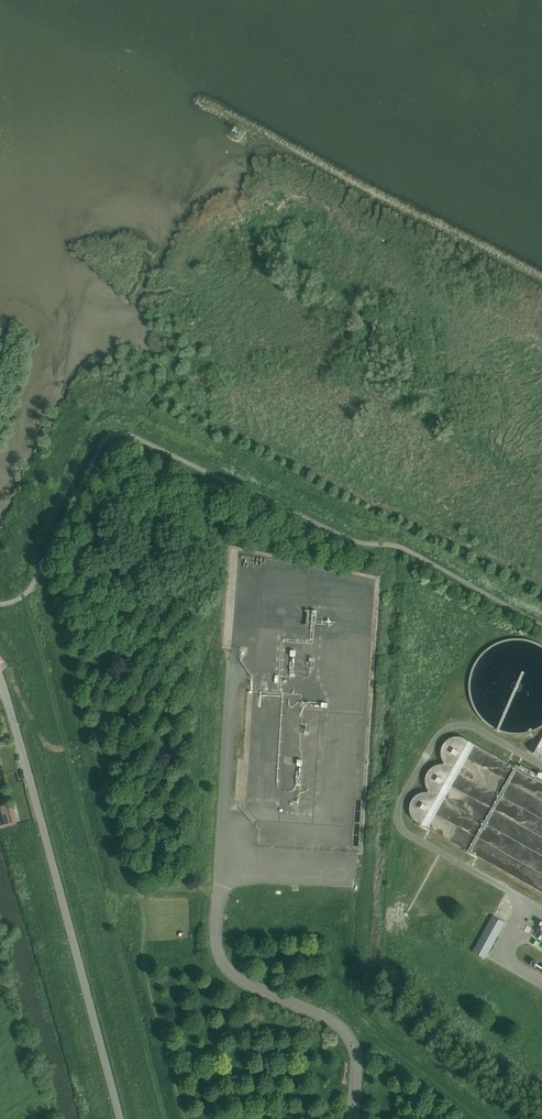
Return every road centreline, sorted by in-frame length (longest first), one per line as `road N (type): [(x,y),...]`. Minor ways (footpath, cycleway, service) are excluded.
road 1 (unclassified): [(118,1118),(0,677)]

